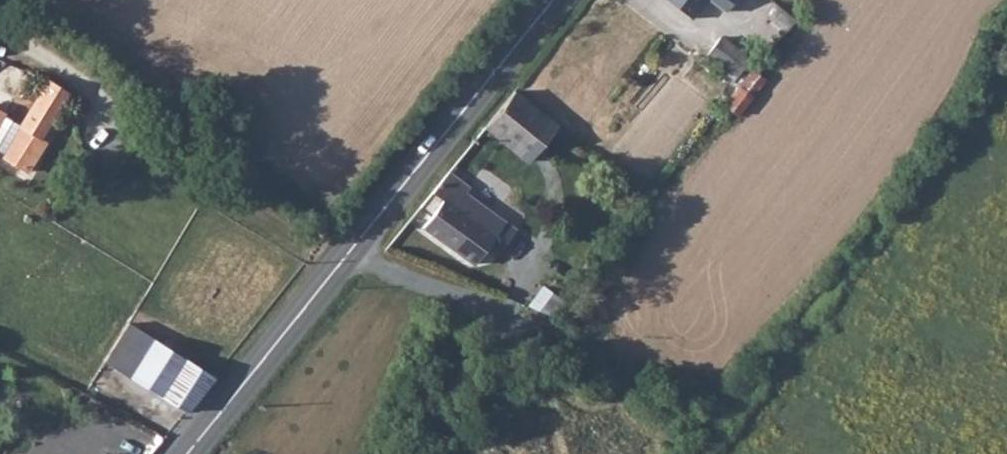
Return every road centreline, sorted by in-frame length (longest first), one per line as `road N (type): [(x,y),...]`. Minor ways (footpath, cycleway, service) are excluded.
road 1 (secondary): [(186,453),(554,0)]
road 2 (track): [(0,43),(351,252)]

